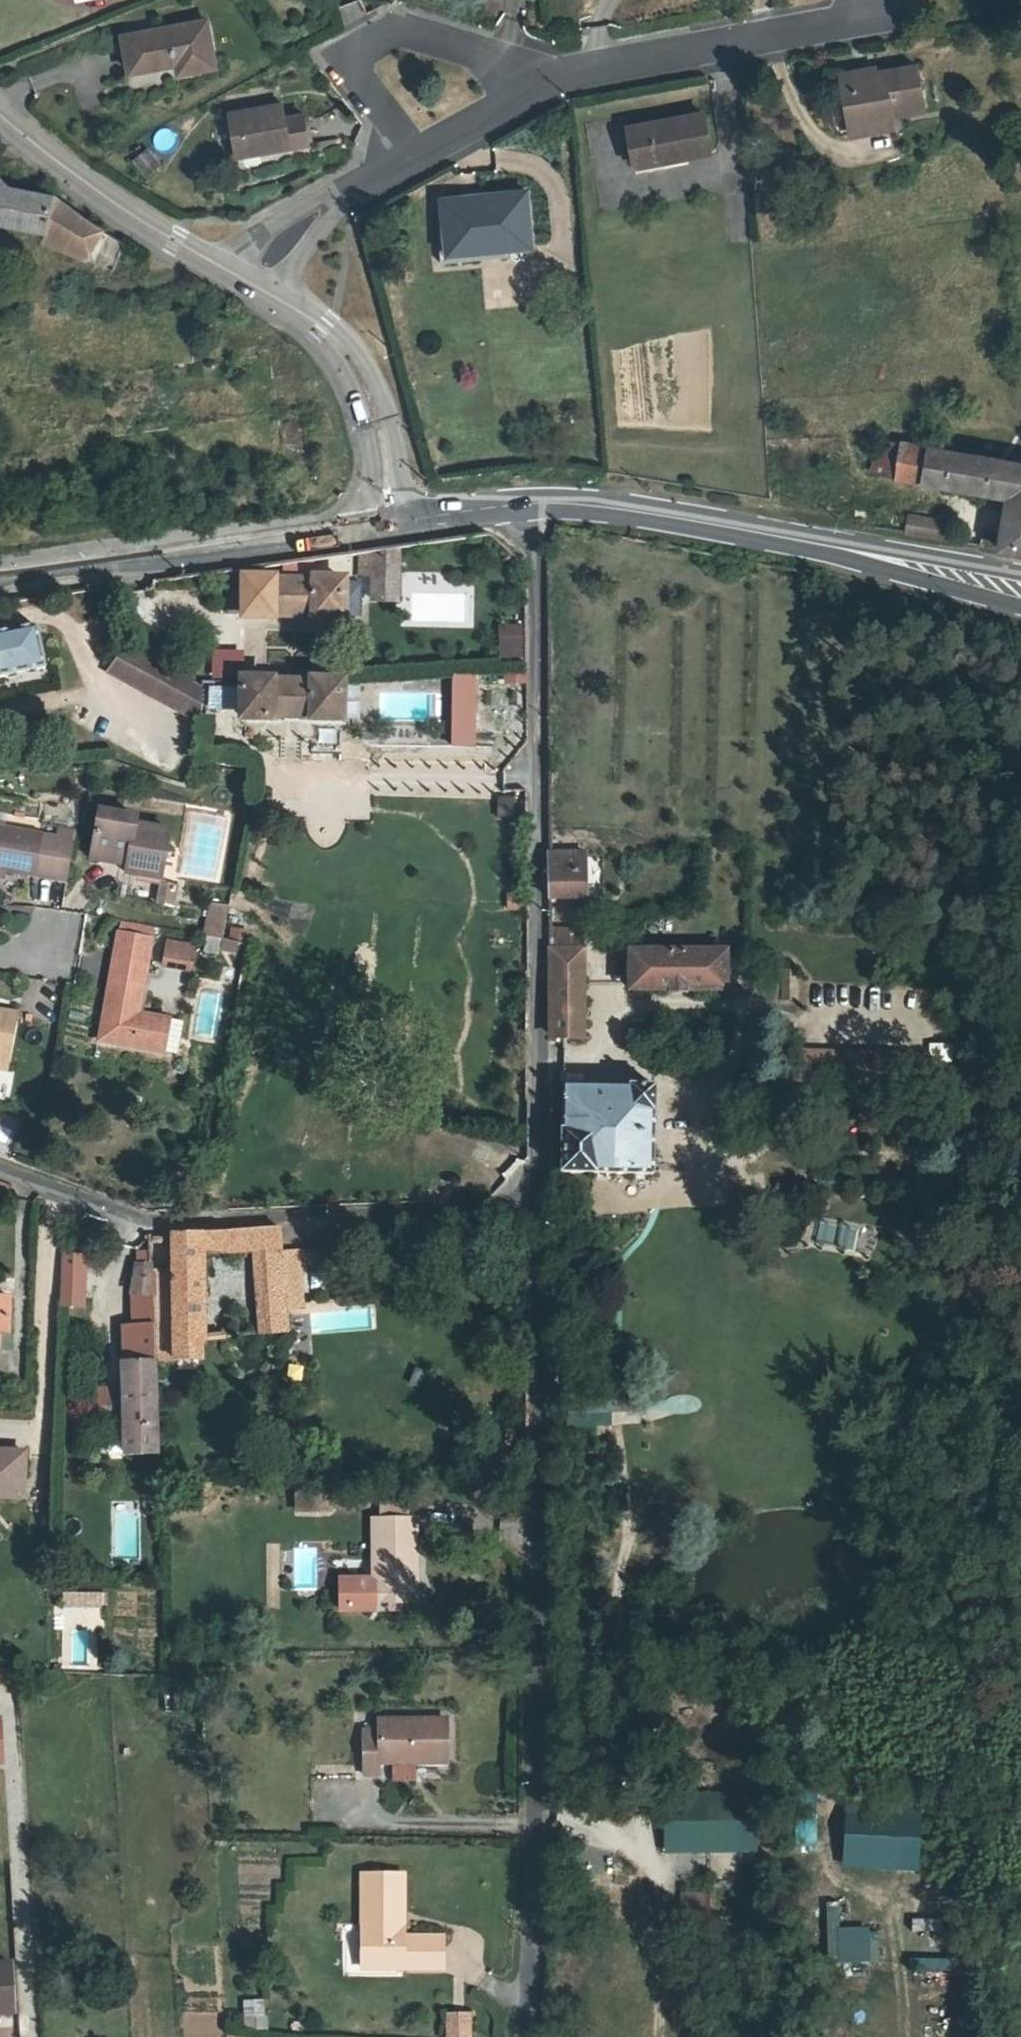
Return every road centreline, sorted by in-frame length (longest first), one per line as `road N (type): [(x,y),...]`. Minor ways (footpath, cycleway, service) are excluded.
road 1 (residential): [(512,1229),(545,1521),(524,2036)]
road 2 (residential): [(530,512),(537,1166),(512,1229)]
road 3 (residential): [(512,1229),(140,1222),(0,1172)]
road 4 (secondary): [(530,512),(666,524),(1020,595)]
road 5 (secondary): [(0,587),(395,531)]
road 6 (residential): [(522,90),(884,20)]
road 7 (residential): [(522,90),(488,58),(403,29),(347,62),(411,159)]
road 8 (residential): [(248,283),(316,323),(347,358),(379,423),(395,531)]
road 9 (residential): [(0,114),(177,244),(248,283)]
road 10 (residential): [(248,283),(317,214),(411,159)]
road 11 (secondary): [(395,531),(530,512)]
road 12 (residential): [(411,159),(522,90)]

